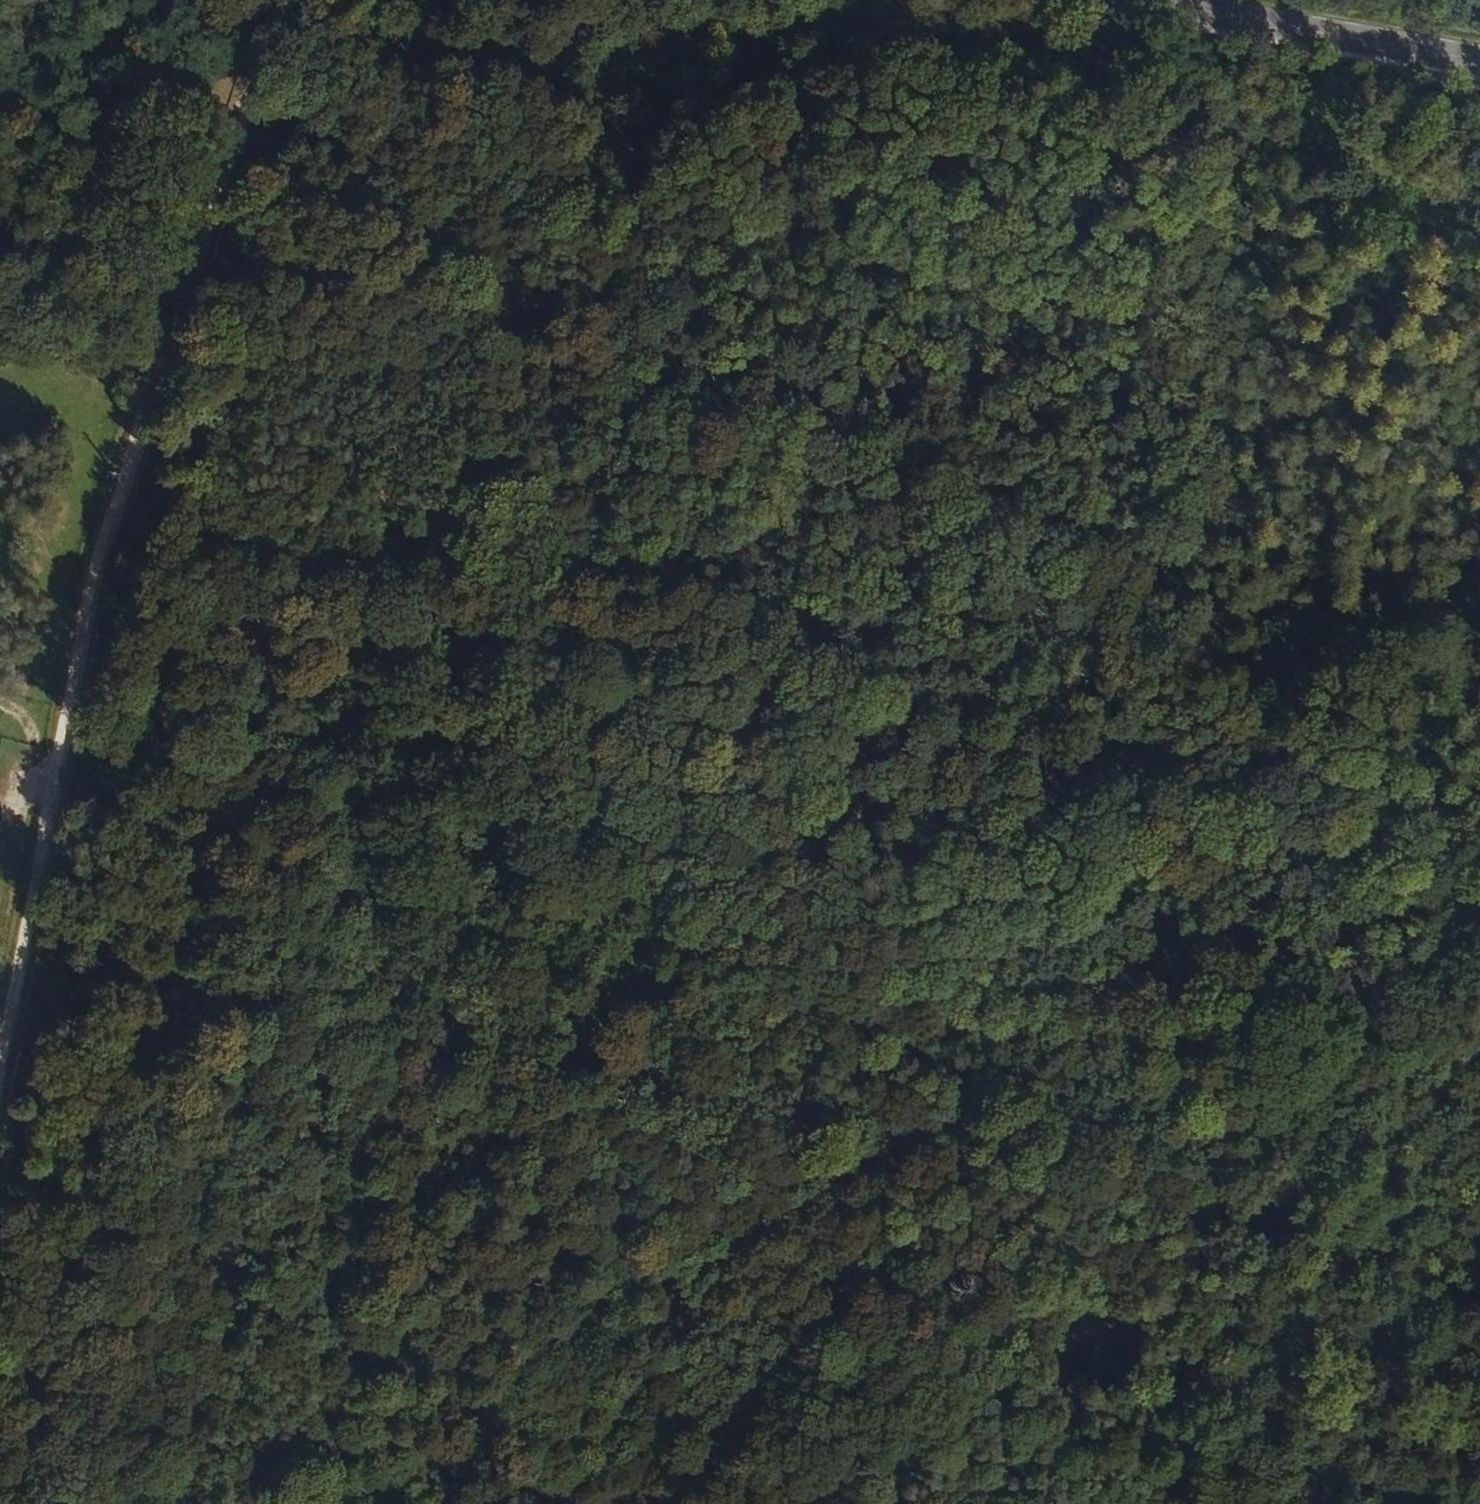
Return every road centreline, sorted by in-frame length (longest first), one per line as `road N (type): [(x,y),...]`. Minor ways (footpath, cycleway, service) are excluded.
road 1 (track): [(279,0),(91,586),(0,1068)]
road 2 (secondary): [(1479,62),(1126,0)]

